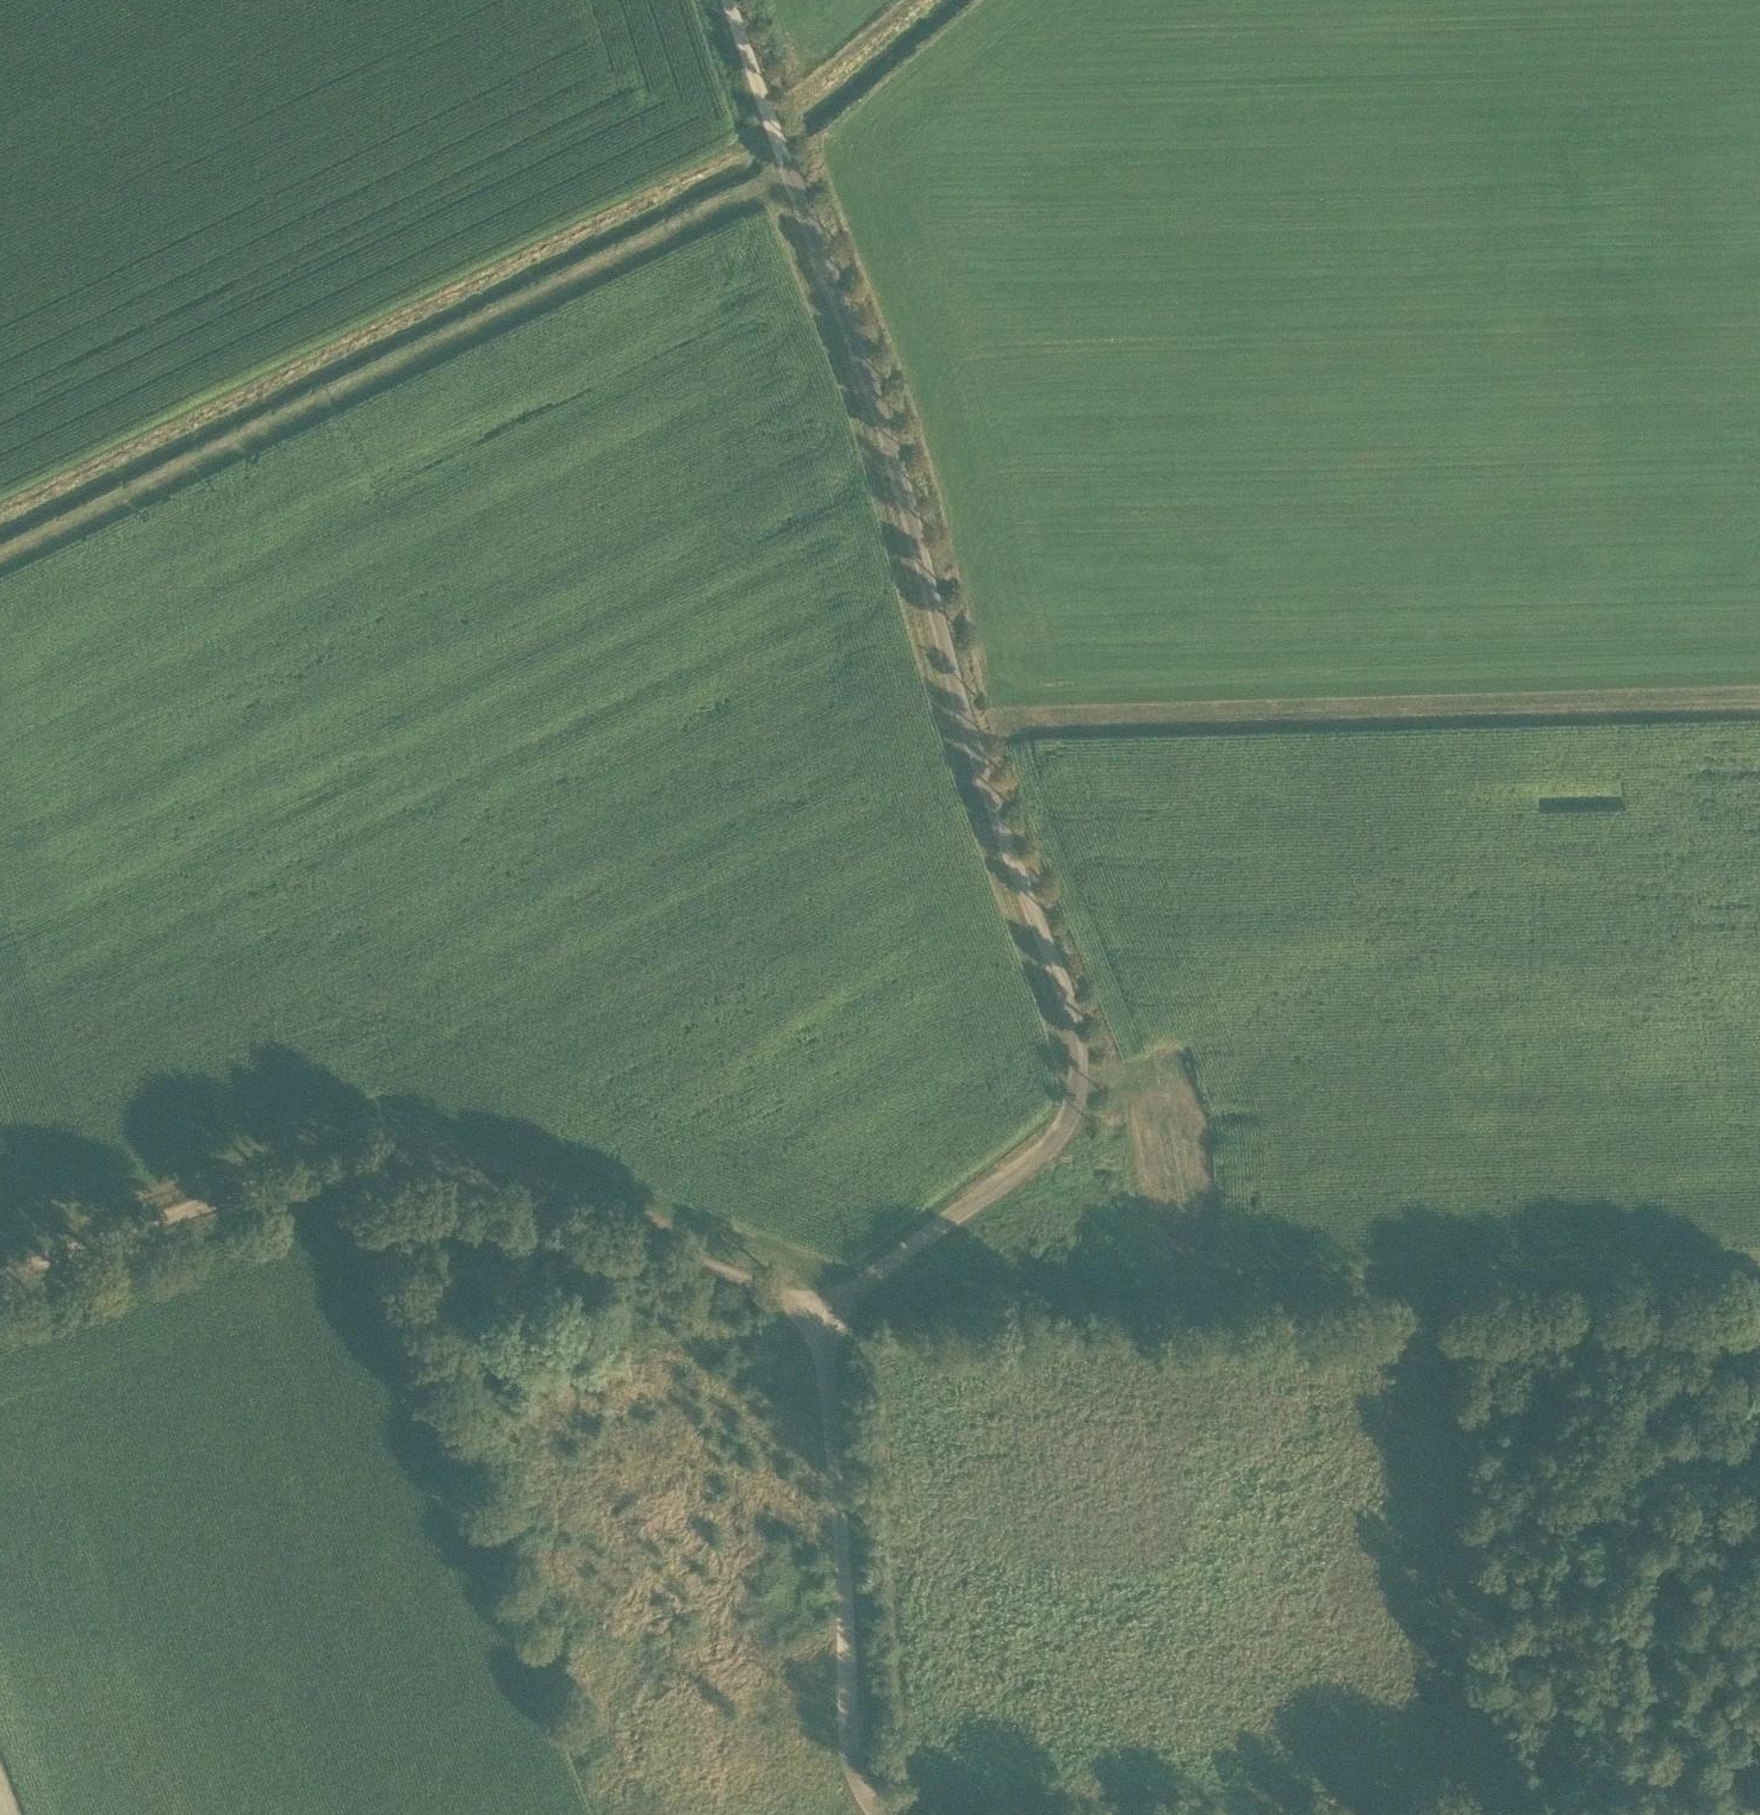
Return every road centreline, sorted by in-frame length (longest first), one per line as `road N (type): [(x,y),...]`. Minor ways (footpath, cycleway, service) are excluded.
road 1 (unclassified): [(837,1307),(1043,1151),(1079,1086),(1081,1051),(970,742),(886,431),(728,0)]
road 2 (track): [(0,1275),(371,1152),(837,1307),(829,1341),(848,1738),(856,1775),(880,1814)]
road 3 (track): [(0,512),(776,134)]
road 4 (track): [(771,120),(918,0)]

